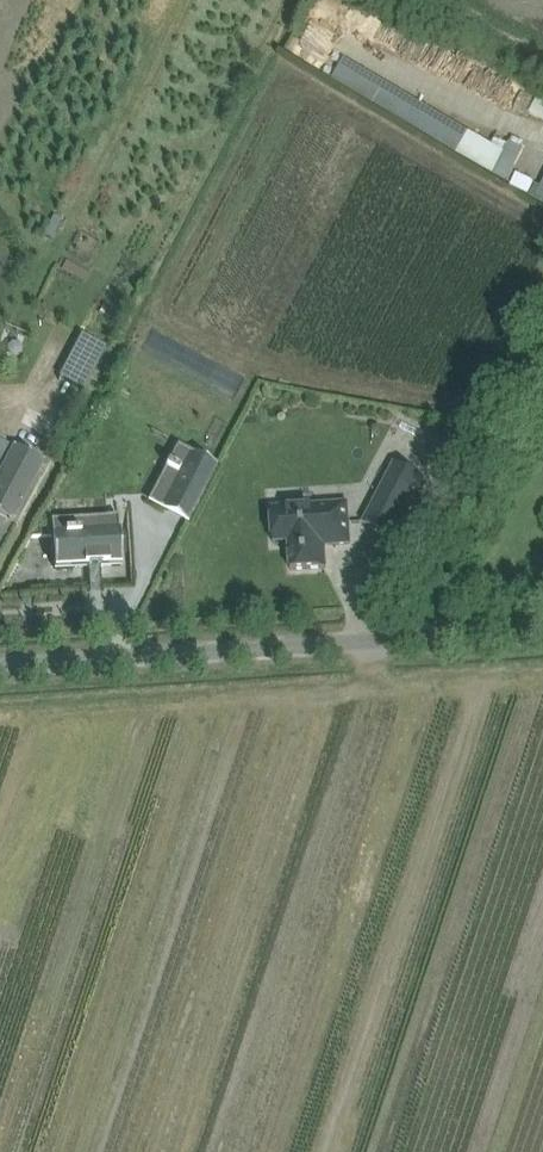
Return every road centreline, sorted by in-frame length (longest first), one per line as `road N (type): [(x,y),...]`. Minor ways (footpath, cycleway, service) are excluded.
road 1 (unclassified): [(412,644),(0,673)]
road 2 (unclassified): [(412,644),(458,527),(542,368)]
road 3 (unclassified): [(542,634),(412,644)]

